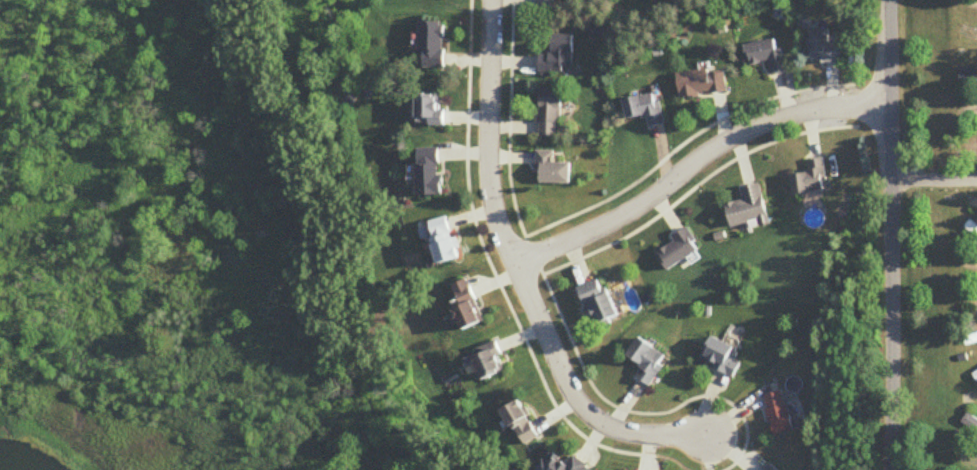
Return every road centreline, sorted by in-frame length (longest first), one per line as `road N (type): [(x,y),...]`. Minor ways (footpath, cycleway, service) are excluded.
road 1 (residential): [(495,0),(489,165),(499,227),(572,397),(622,430),(707,438)]
road 2 (residential): [(888,0),(893,469)]
road 3 (residential): [(518,267),(633,209),(740,135),(779,120),(888,105)]

